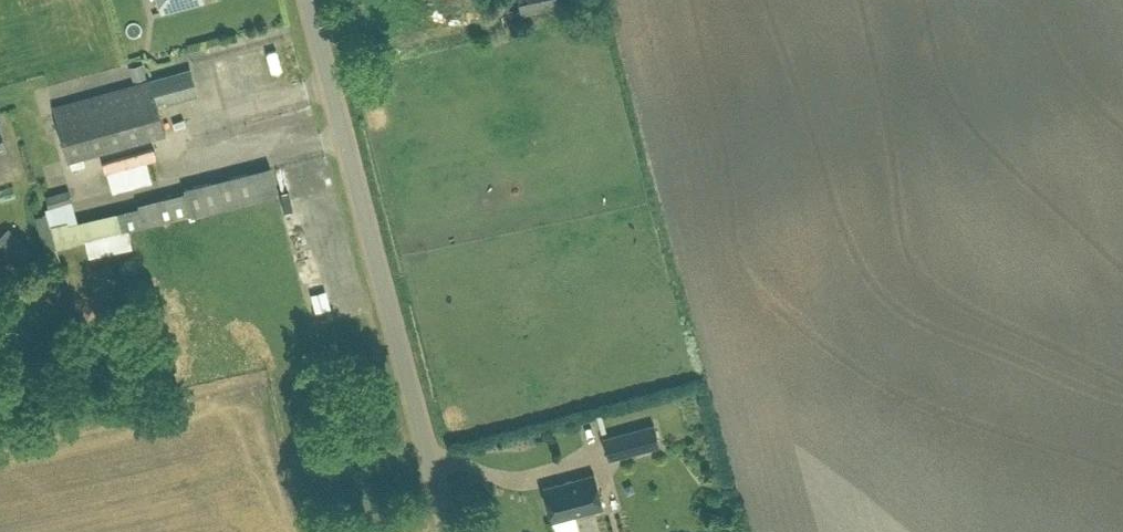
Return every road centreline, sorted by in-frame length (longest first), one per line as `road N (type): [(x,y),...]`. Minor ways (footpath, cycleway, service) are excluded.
road 1 (unclassified): [(450,531),(310,0)]

